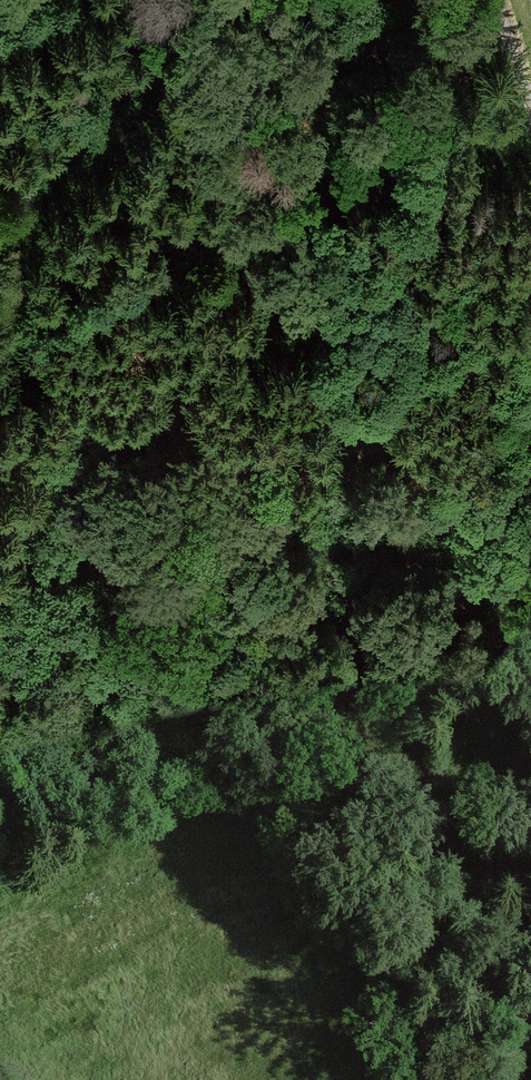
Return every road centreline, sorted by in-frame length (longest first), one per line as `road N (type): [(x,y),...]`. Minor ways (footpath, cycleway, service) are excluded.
road 1 (track): [(268,779),(0,240)]
road 2 (track): [(530,1013),(365,974),(268,779)]
road 3 (track): [(0,240),(51,196),(160,57),(205,13),(235,0)]
road 4 (track): [(530,565),(268,779)]

